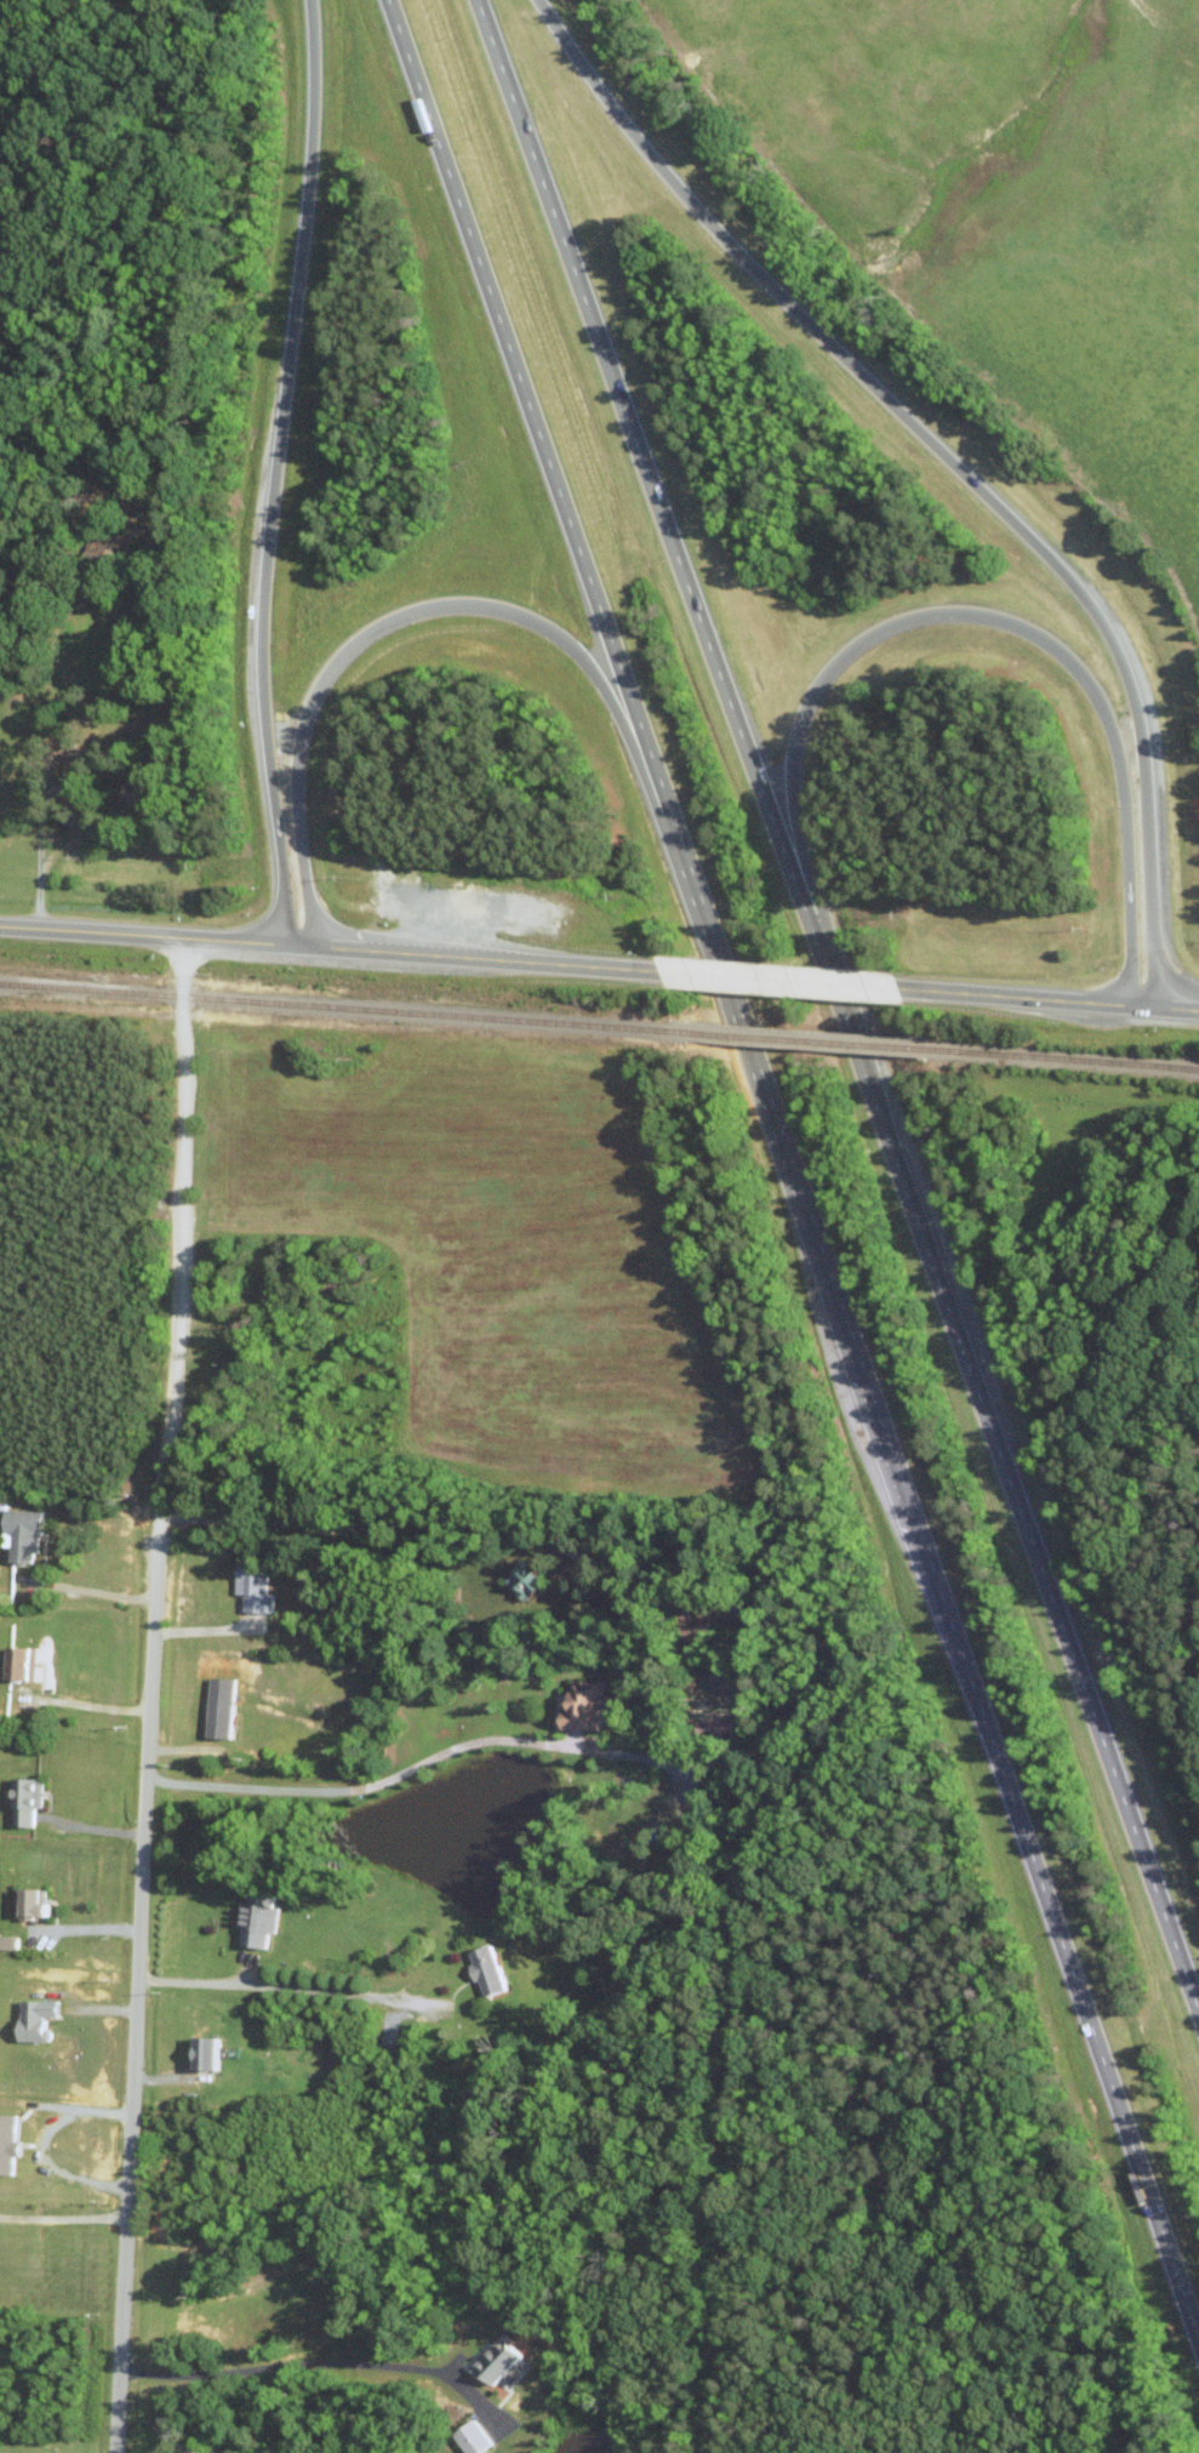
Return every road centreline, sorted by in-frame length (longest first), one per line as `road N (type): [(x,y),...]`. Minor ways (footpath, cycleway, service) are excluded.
road 1 (motorway): [(387,0),(1198,2342)]
road 2 (motorway): [(1198,2015),(476,0)]
road 3 (residential): [(114,2452),(183,1145),(187,935)]
road 4 (motorway): [(1154,1004),(1140,737),(1101,624),(1054,564),(730,246),(604,97),(538,0)]
road 5 (motorway): [(308,0),(310,138),(261,618),(262,715),(290,942)]
road 6 (motorway): [(809,922),(789,803),(792,755),(826,674),(862,640),(903,622),(955,614),(1000,621),(1064,658),(1106,721),(1124,800),(1129,1003)]
road 7 (motorway): [(314,943),(297,752),(331,671),(379,627),(445,607),(518,620),(583,666),(660,785)]
road 8 (secondary): [(656,971),(0,924)]
road 9 (secondary): [(1198,1006),(897,989)]
road 10 (secondary): [(897,989),(656,971)]

